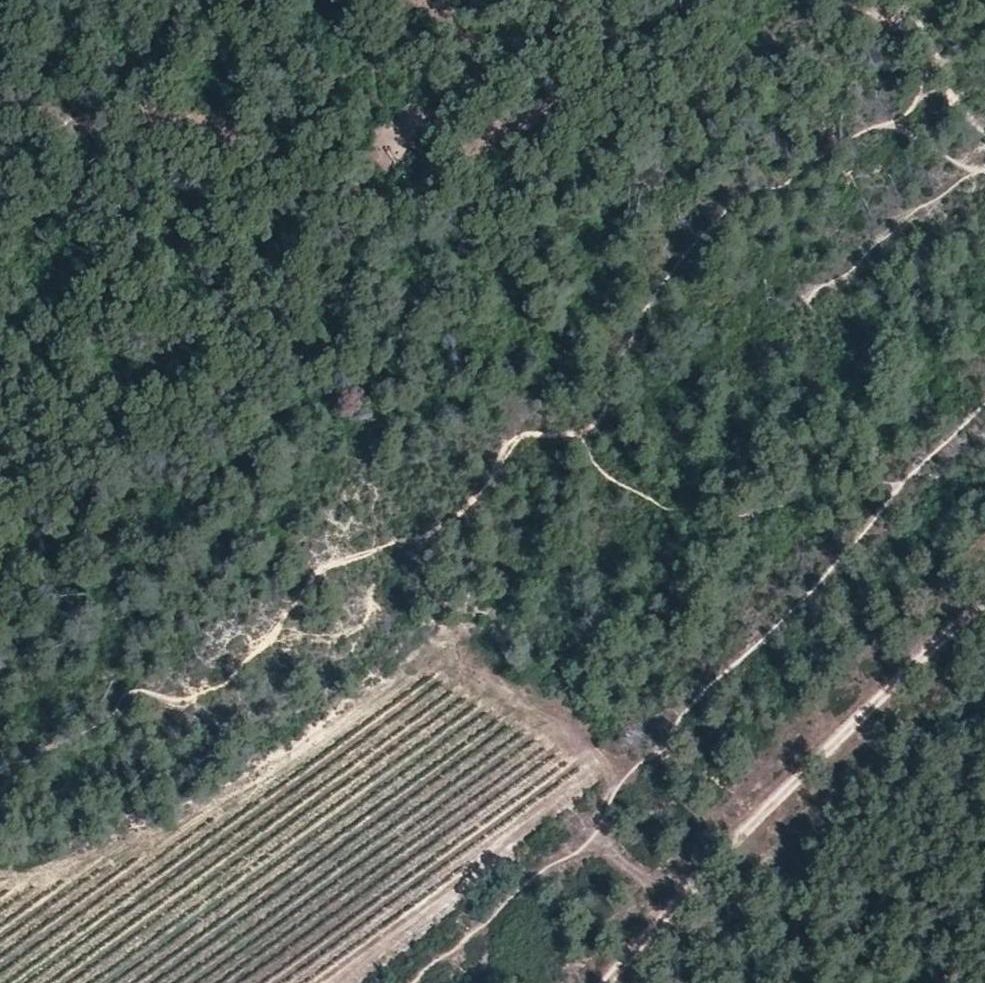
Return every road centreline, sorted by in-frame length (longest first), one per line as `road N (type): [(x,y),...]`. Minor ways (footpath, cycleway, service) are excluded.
road 1 (track): [(621,982),(689,893),(818,783),(984,605)]
road 2 (track): [(158,739),(279,710),(470,702),(552,724),(604,760),(654,764)]

